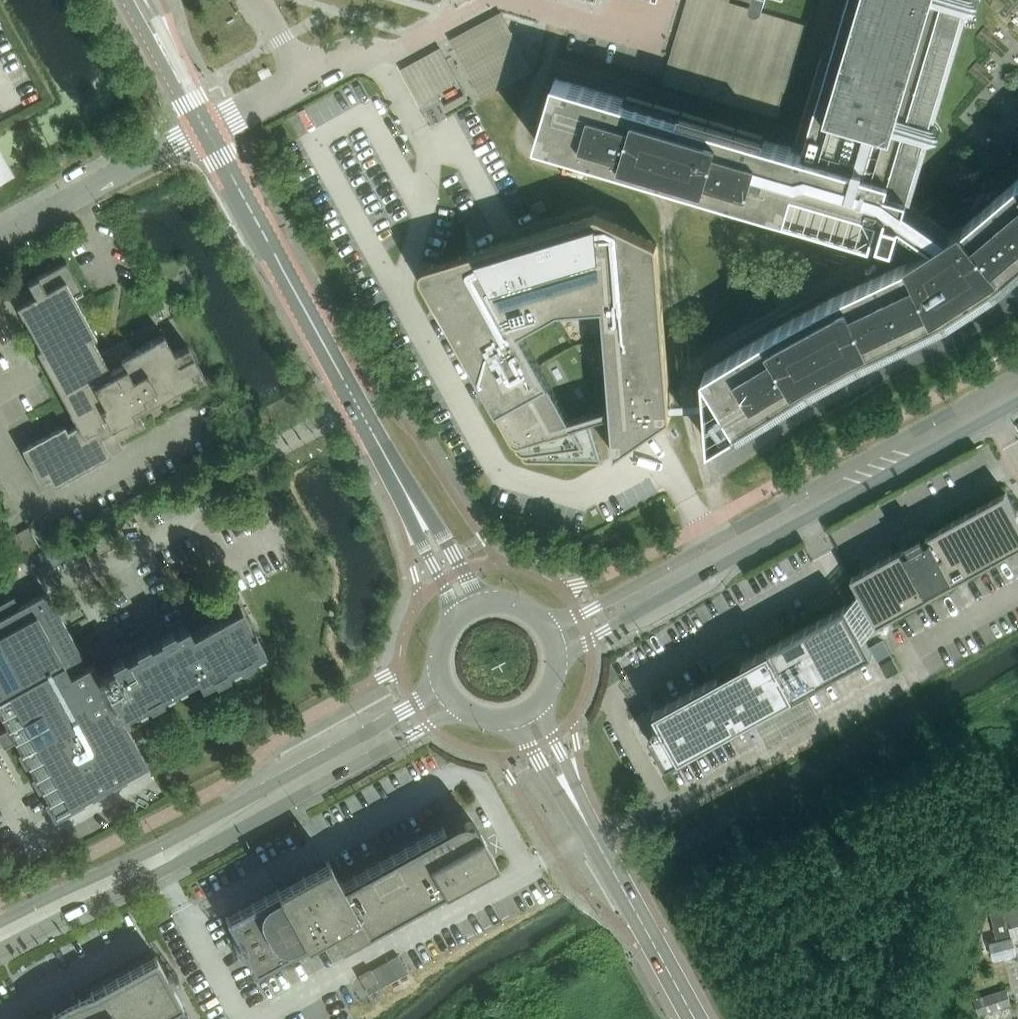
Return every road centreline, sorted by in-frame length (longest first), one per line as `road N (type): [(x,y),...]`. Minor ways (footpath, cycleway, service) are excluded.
road 1 (tertiary): [(204,128),(472,608)]
road 2 (secondary): [(1017,379),(582,614),(543,624)]
road 3 (secondary): [(556,668),(591,640),(1017,407)]
road 4 (secondary): [(0,954),(170,875),(467,710)]
road 5 (secondary): [(441,680),(412,705),(286,779),(0,923)]
road 6 (tertiary): [(695,1018),(527,712)]
road 7 (residential): [(204,128),(0,243)]
road 8 (tertiary): [(135,0),(204,128)]

